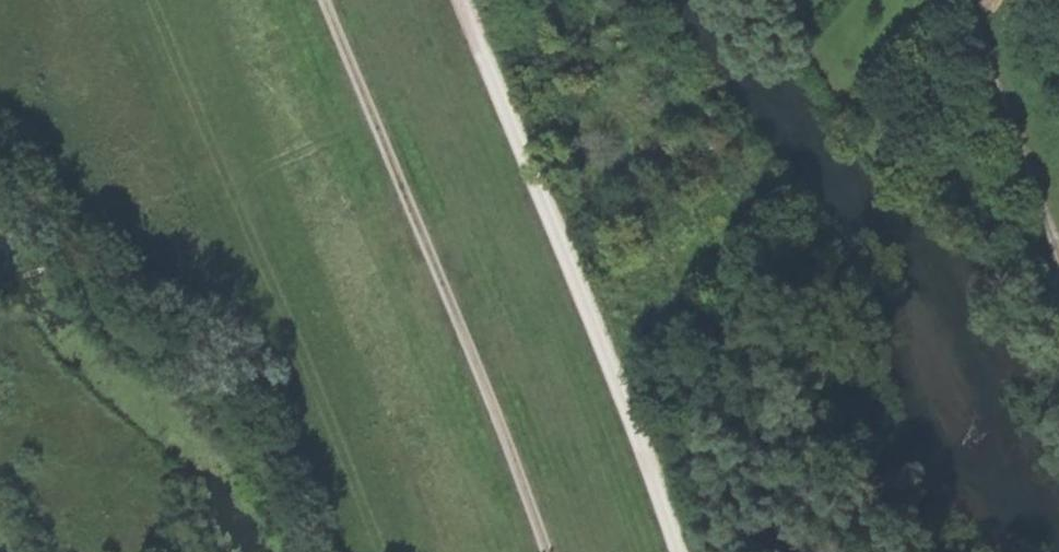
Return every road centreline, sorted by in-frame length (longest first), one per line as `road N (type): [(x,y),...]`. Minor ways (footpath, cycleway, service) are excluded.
road 1 (track): [(324,0),(543,551)]
road 2 (track): [(675,551),(605,351),(459,0)]
road 3 (track): [(1058,251),(967,0)]

